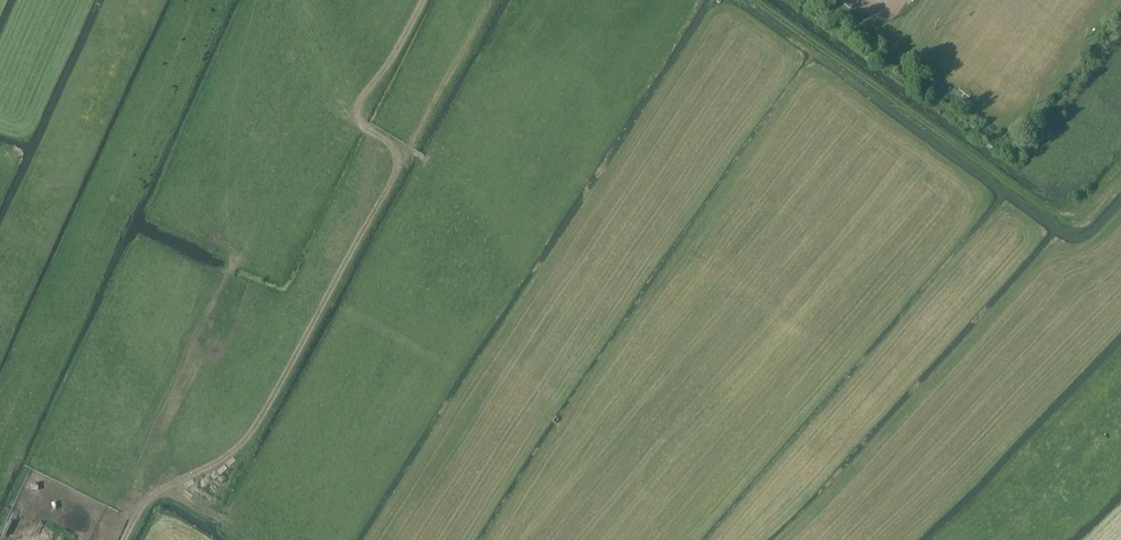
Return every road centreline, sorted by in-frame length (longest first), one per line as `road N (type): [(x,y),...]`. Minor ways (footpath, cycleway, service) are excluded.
road 1 (track): [(126,539),(142,506),(231,457),(274,397),(393,180),(395,161),(353,112),(426,0)]

